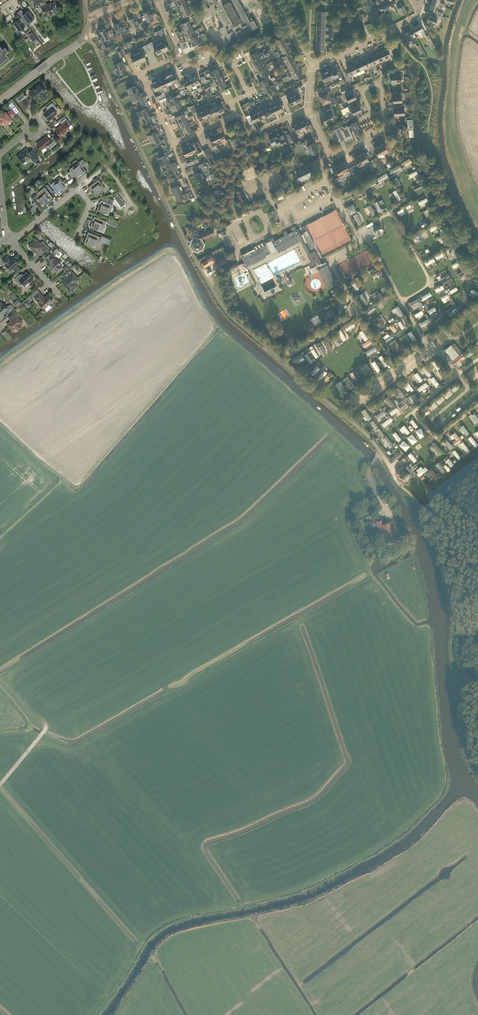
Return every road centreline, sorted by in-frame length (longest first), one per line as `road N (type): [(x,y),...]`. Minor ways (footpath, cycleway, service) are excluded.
road 1 (unclassified): [(398,482),(371,441),(219,300),(112,85)]
road 2 (residential): [(234,115),(231,101),(248,94),(235,65),(212,59),(188,70),(181,54)]
road 3 (residential): [(312,67),(420,12)]

